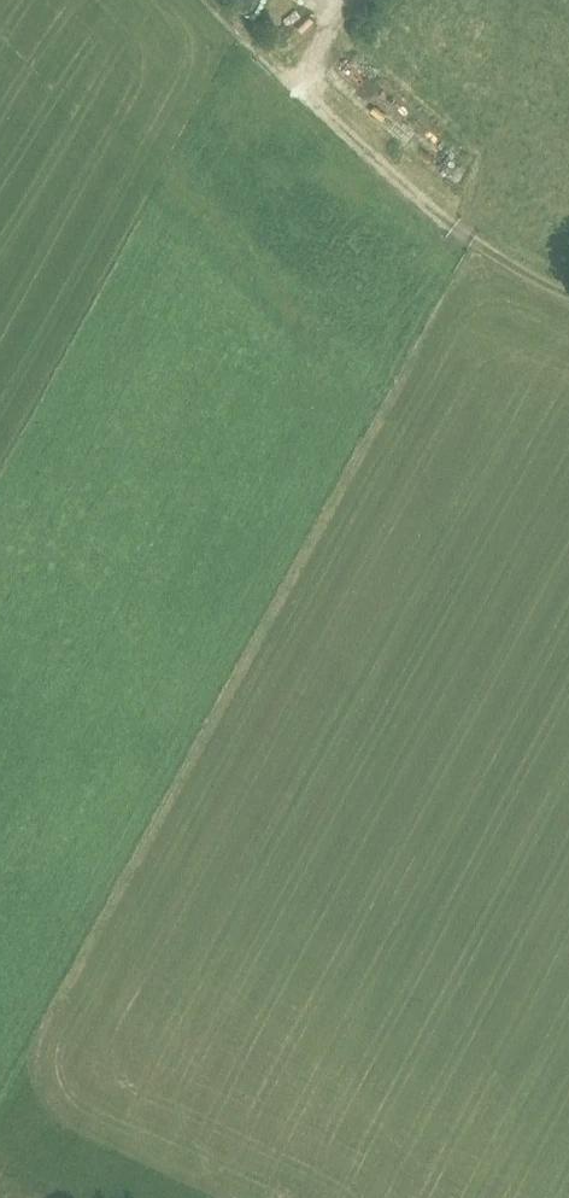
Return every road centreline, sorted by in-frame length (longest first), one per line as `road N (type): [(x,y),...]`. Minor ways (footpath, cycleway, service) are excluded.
road 1 (track): [(221,0),(403,175),(503,252),(568,284)]

